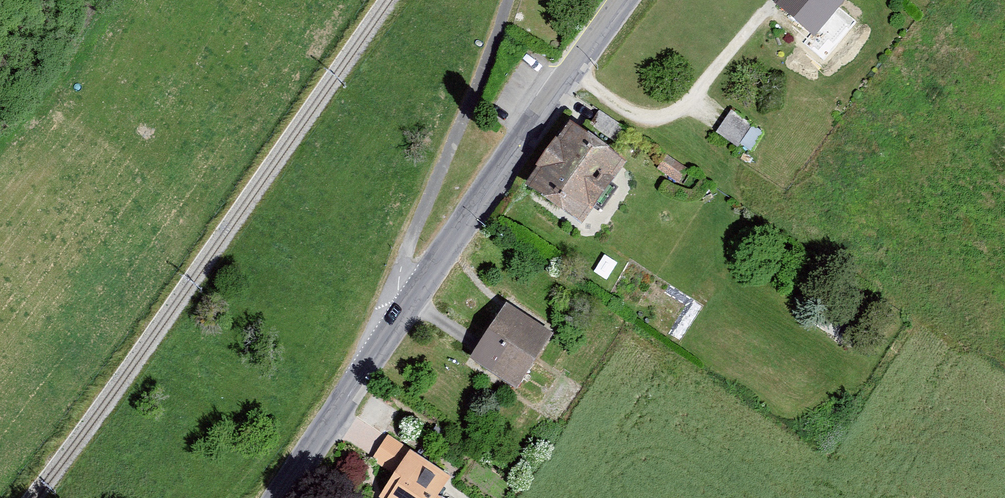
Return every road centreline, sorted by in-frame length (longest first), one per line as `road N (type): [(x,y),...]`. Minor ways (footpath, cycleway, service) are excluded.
road 1 (tertiary): [(623,0),(401,321)]
road 2 (residential): [(401,321),(404,263),(512,0)]
road 3 (tertiary): [(401,321),(282,497)]

